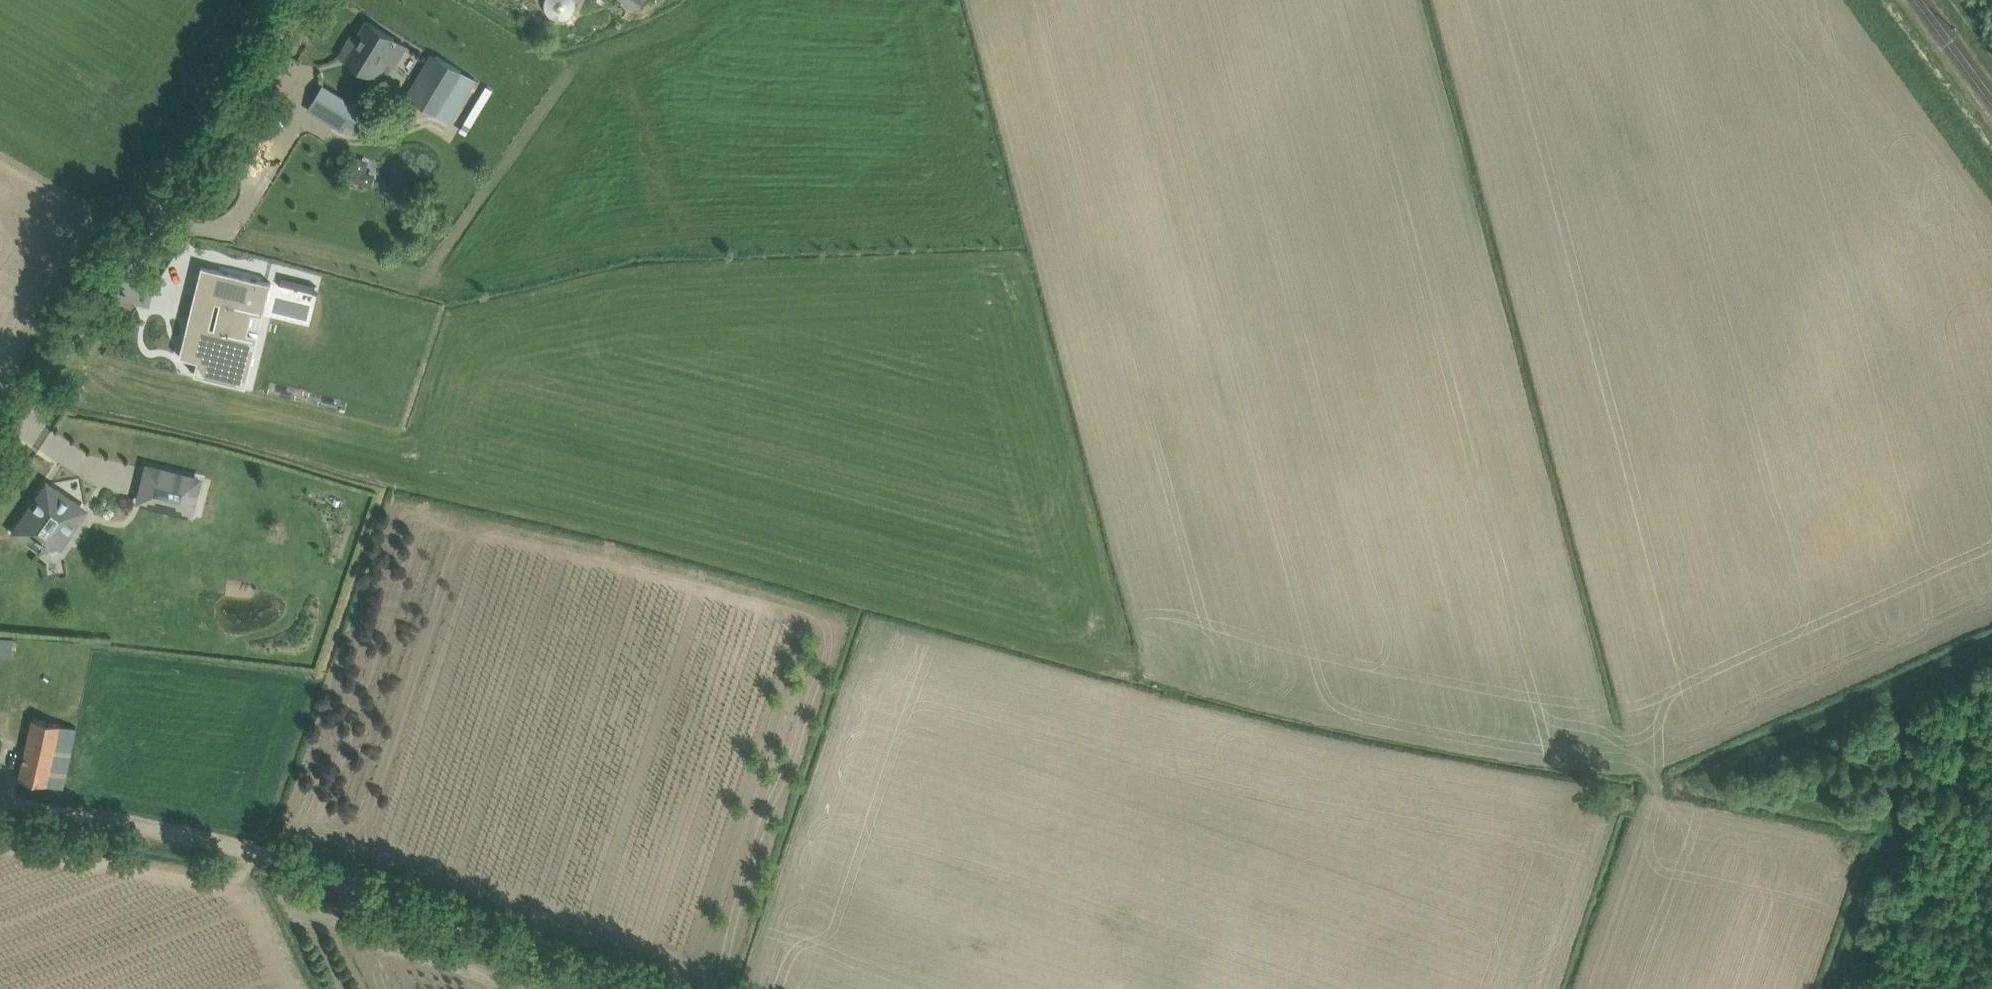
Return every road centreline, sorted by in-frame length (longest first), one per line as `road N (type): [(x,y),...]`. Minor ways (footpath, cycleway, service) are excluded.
road 1 (track): [(0,808),(238,852),(649,988)]
road 2 (residential): [(0,445),(300,0)]

